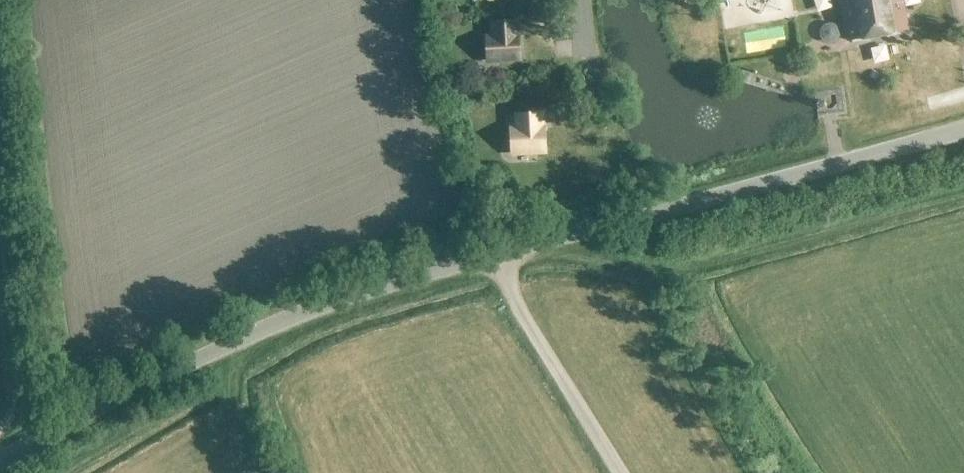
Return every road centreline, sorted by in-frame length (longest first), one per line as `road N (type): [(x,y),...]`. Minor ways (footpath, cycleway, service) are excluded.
road 1 (tertiary): [(0,460),(218,349),(339,299),(963,130)]
road 2 (track): [(0,432),(19,398),(0,233)]

